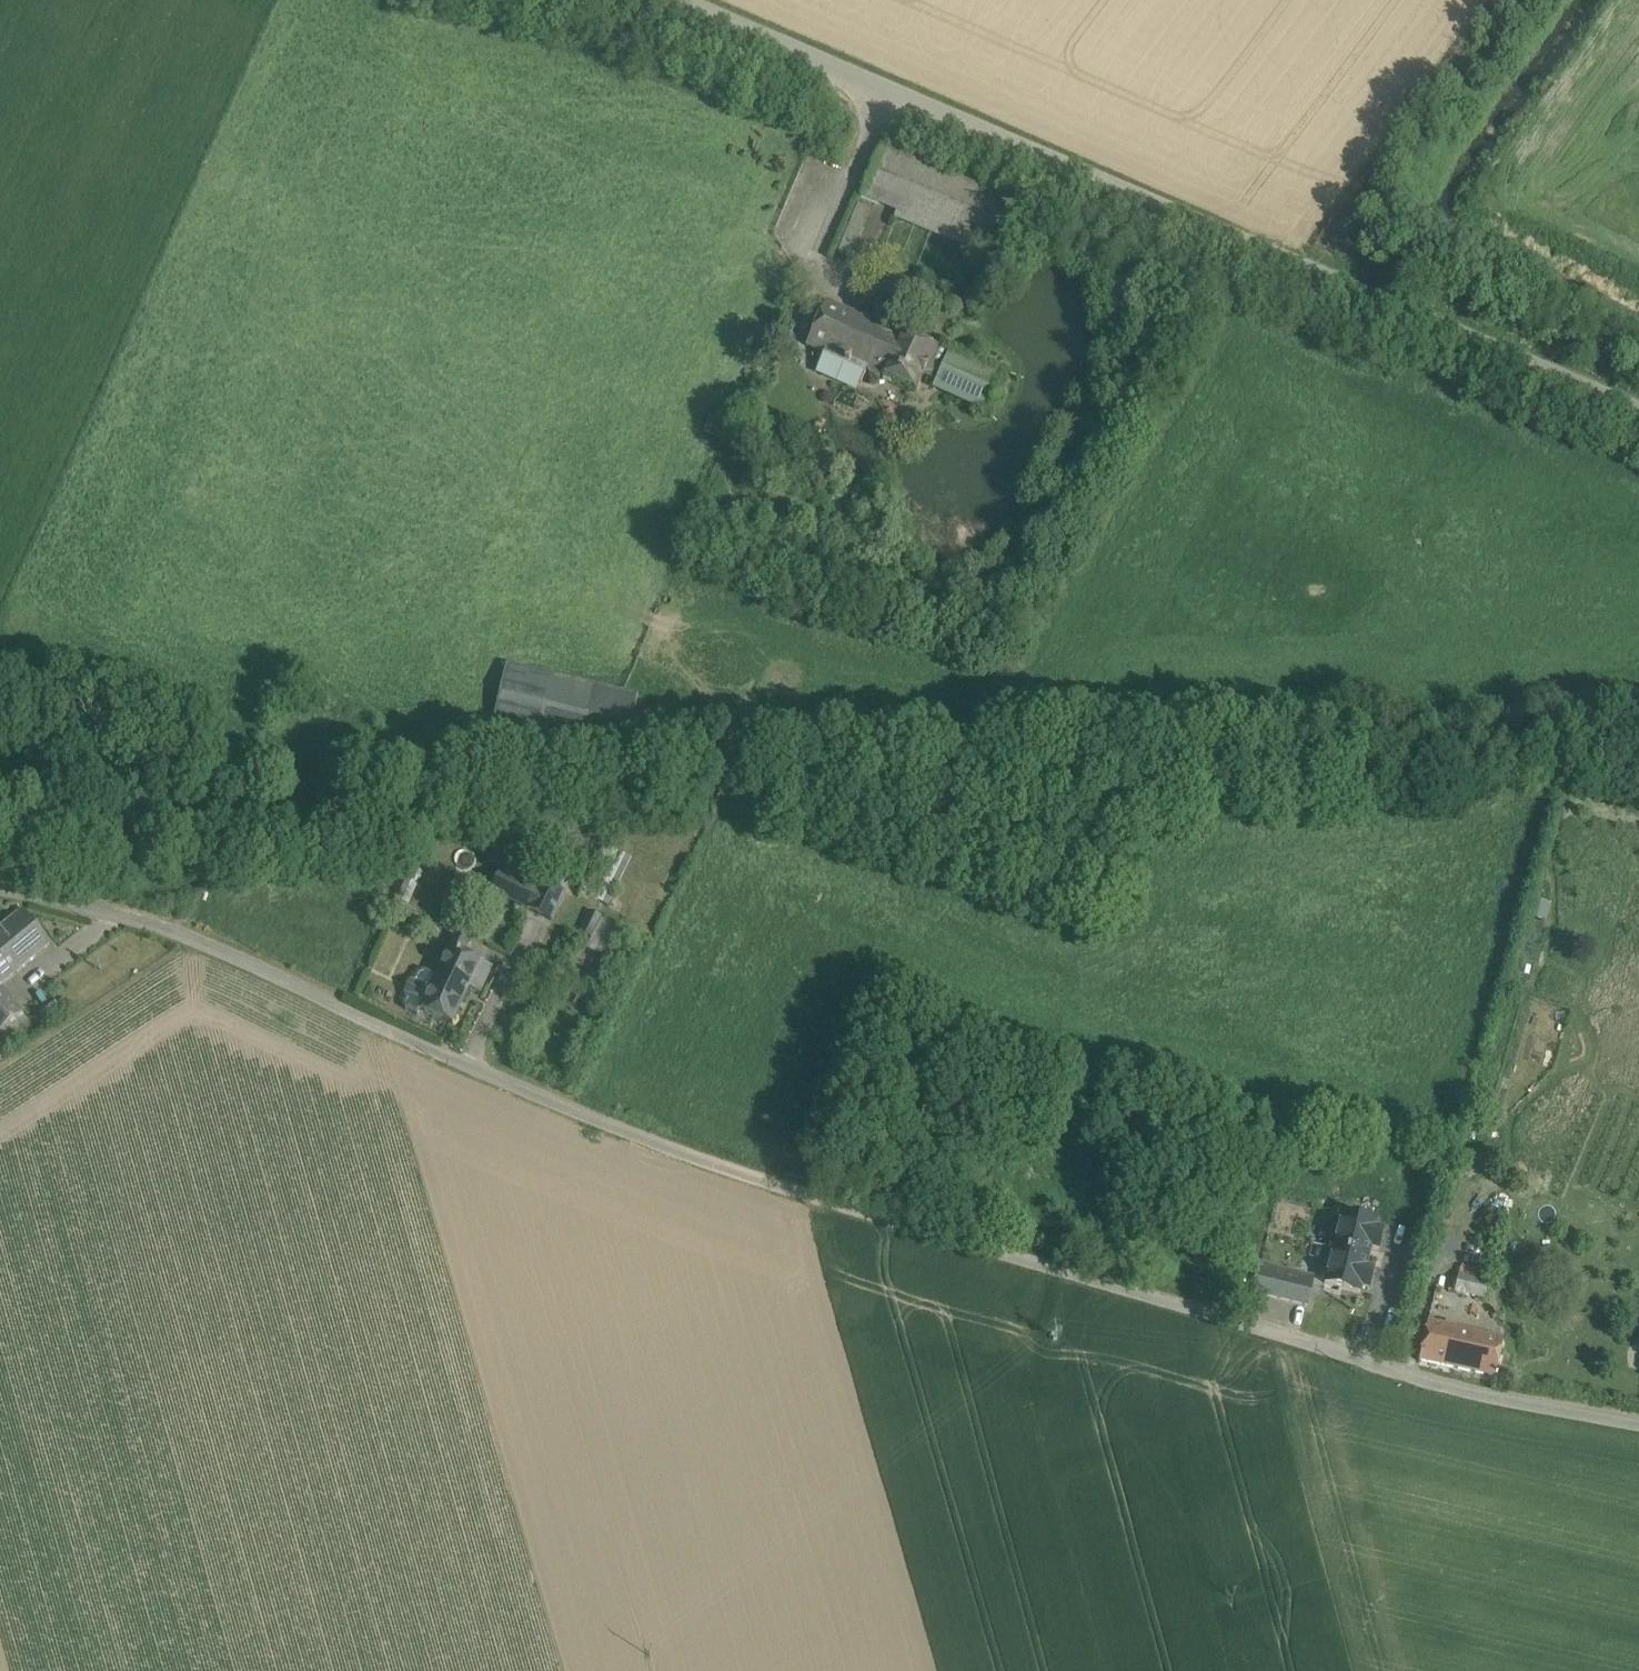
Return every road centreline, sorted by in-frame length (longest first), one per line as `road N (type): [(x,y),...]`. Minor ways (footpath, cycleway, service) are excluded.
road 1 (unclassified): [(0,887),(178,932),(574,1110),(813,1197),(1255,1336),(1638,1437)]
road 2 (unclassified): [(1638,411),(680,0)]

